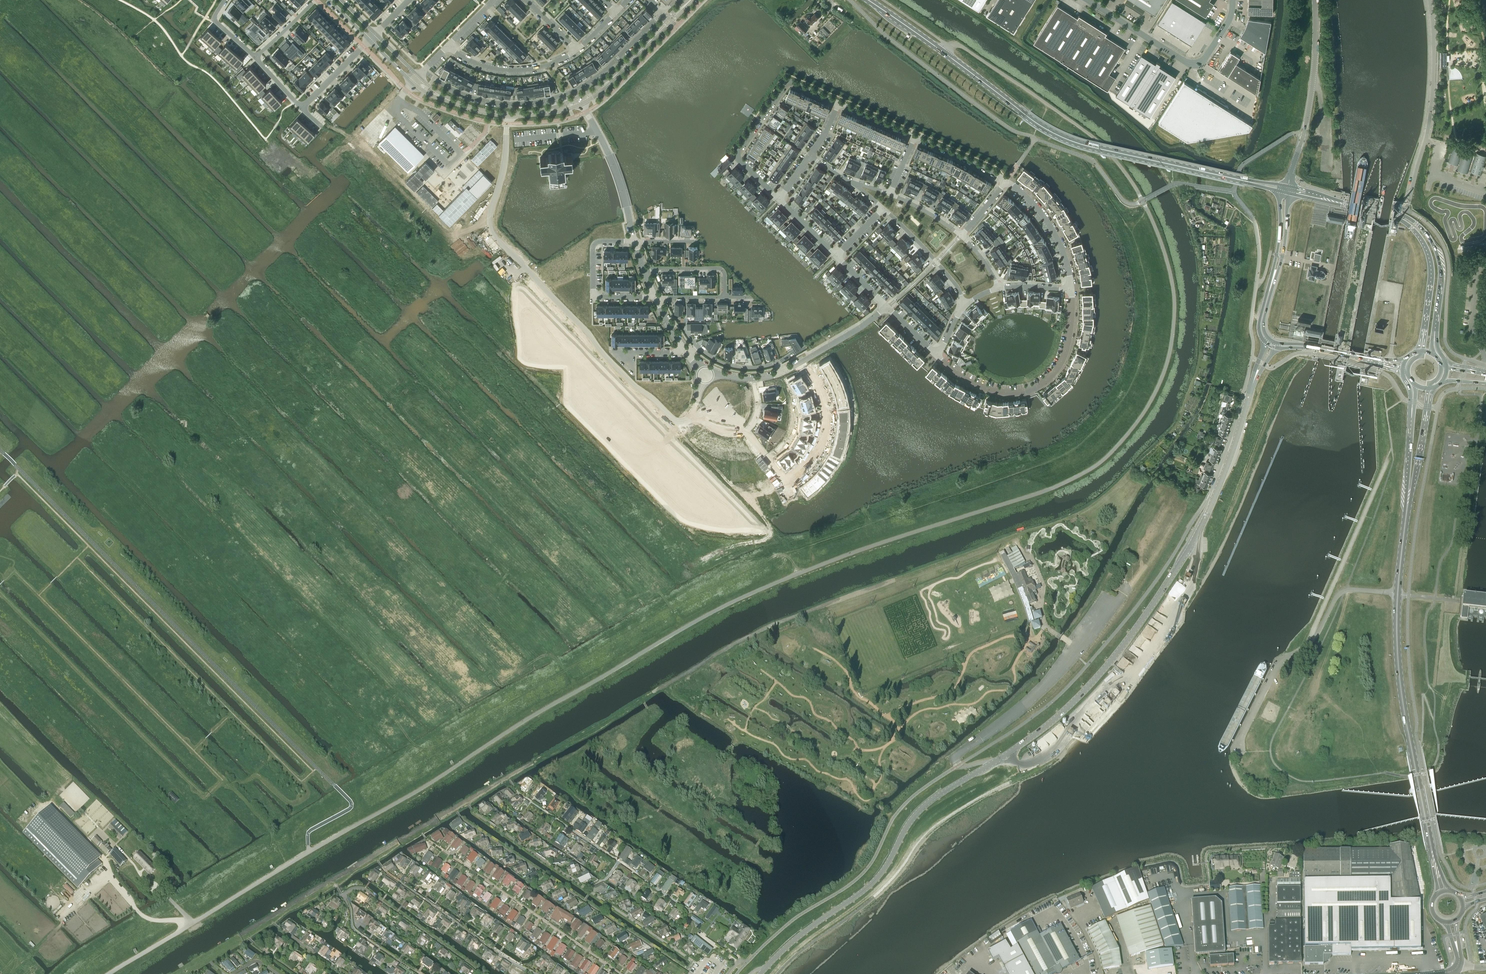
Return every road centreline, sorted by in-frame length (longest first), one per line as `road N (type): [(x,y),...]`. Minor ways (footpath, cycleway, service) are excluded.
road 1 (tertiary): [(766,968),(871,884),(918,812),(1051,723),(1093,685),(1206,515),(1253,383)]
road 2 (primary): [(1286,190),(1065,139),(943,52)]
road 3 (residential): [(662,12),(592,80),(546,99),(479,99),(424,70)]
road 4 (primary): [(1396,619),(1401,694),(1434,862)]
road 5 (track): [(77,973),(270,847),(272,835)]
road 6 (residential): [(936,355),(988,390),(1021,393),(1042,384),(1066,353),(1070,287)]
road 7 (unclassified): [(1232,0),(1228,21),(1193,65),(1088,0)]
road 8 (unclassified): [(1387,461),(1309,642)]
road 9 (unclassified): [(1286,190),(1308,109),(1316,0)]
road 10 (residential): [(748,492),(799,470),(821,437),(823,405),(800,363)]
road 11 (residential): [(655,296),(592,296),(595,244),(635,242)]
road 12 (residential): [(838,103),(788,82),(736,155)]
road 13 (residential): [(578,49),(520,70),(493,69),(448,47)]
road 14 (unclassified): [(1238,752),(1278,662),(1309,642)]
road 15 (primary): [(1435,335),(1438,259),(1422,229),(1403,218)]
road 16 (residential): [(883,209),(958,287),(964,306)]
road 17 (residential): [(1070,287),(1058,239),(1005,181)]
road 18 (primary): [(1403,218),(1430,261),(1424,332)]

